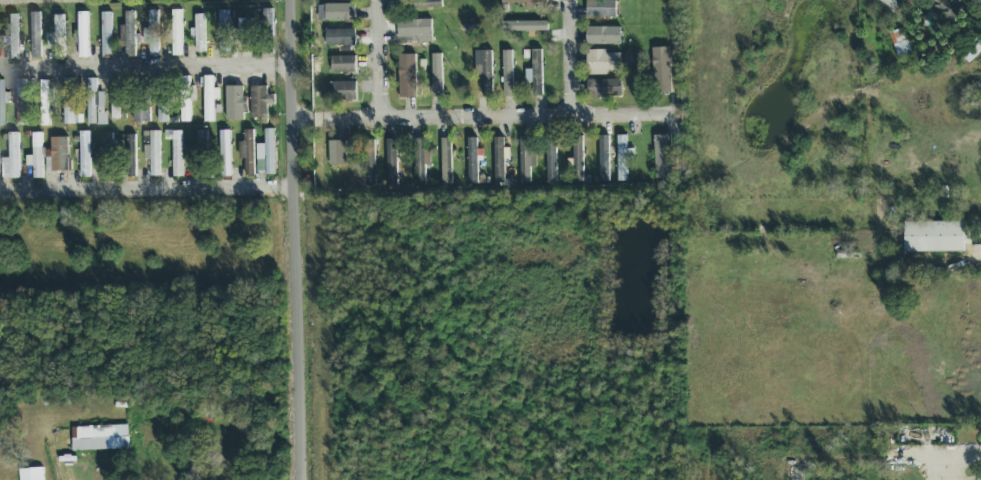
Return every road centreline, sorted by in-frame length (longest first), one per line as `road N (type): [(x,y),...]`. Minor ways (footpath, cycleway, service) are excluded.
road 1 (residential): [(291,0),(301,479)]
road 2 (residential): [(0,192),(294,188)]

